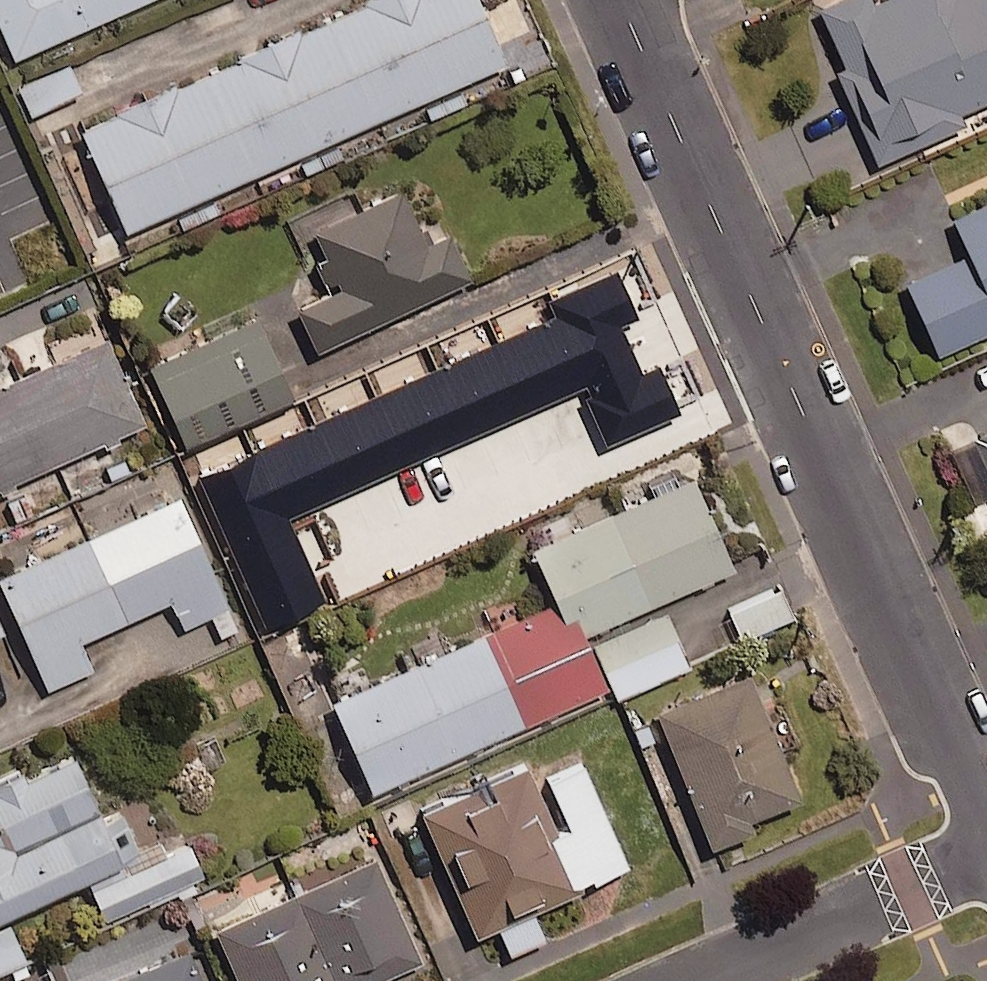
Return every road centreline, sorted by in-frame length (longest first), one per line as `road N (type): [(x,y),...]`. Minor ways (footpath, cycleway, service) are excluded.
road 1 (residential): [(619,0),(986,840)]
road 2 (residential): [(695,980),(986,850)]

